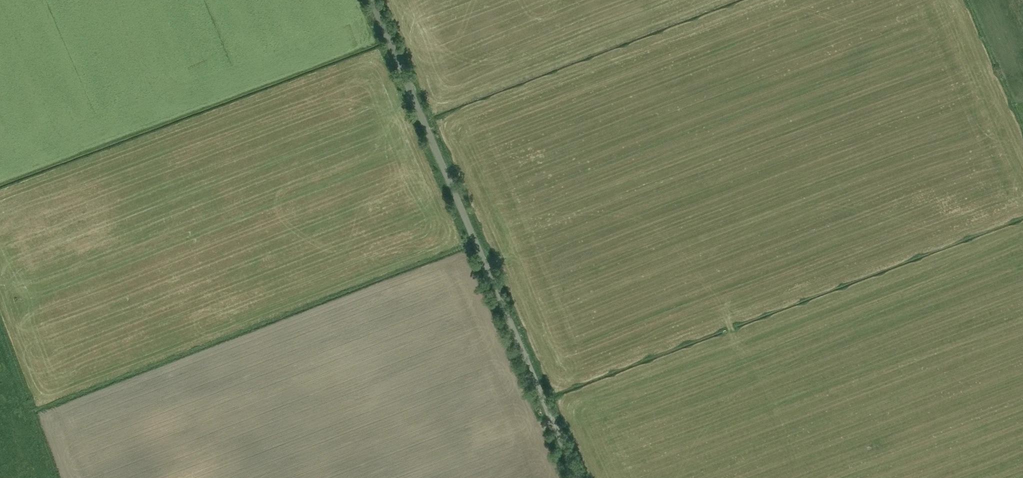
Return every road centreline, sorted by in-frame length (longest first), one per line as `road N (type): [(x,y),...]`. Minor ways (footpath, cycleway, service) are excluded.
road 1 (unclassified): [(578,477),(373,0)]

